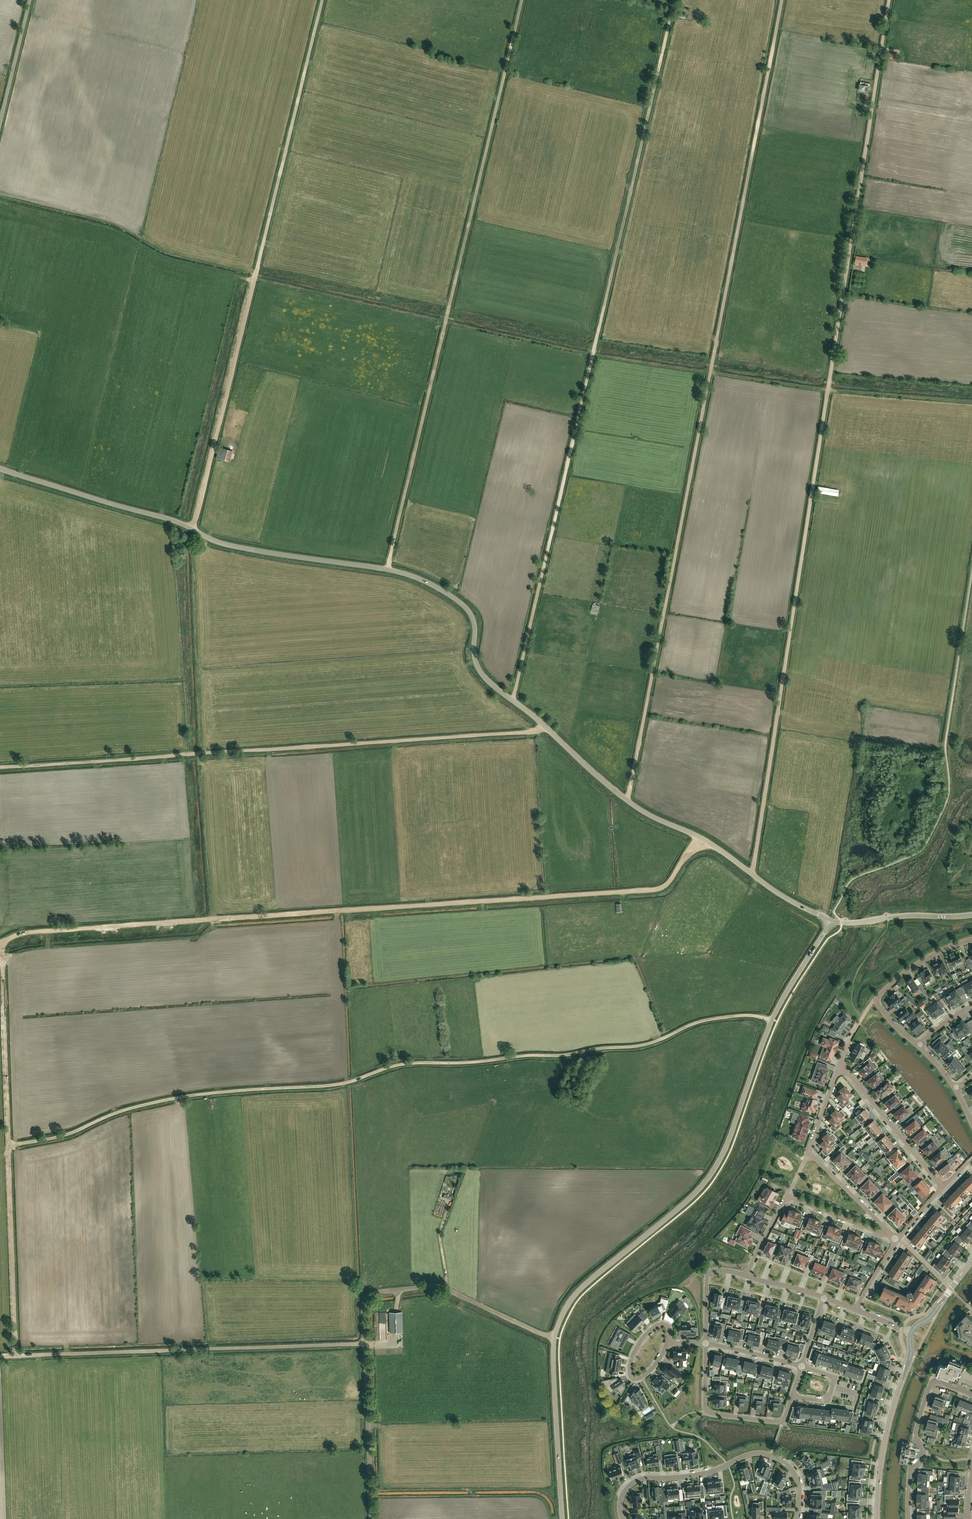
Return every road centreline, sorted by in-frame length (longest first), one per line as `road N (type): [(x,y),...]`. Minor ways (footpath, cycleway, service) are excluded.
road 1 (unclassified): [(831,922),(642,810),(595,773),(482,674),(471,615),(432,585),(387,569),(218,542),(172,521),(0,469)]
road 2 (track): [(753,875),(889,0)]
road 3 (track): [(626,799),(779,0)]
road 4 (track): [(772,1019),(716,1017),(647,1044),(405,1064),(319,1086),(169,1098),(57,1138),(9,1146)]
road 5 (track): [(971,403),(593,354),(217,273)]
road 6 (track): [(701,838),(666,886),(25,933),(1,942)]
road 7 (track): [(512,699),(673,0)]
road 8 (unclassified): [(562,1518),(553,1349),(561,1320),(581,1288),(714,1169),(772,1019),(831,922)]
road 9 (track): [(387,569),(521,0)]
road 10 (track): [(0,770),(545,726)]
road 11 (track): [(192,530),(322,0)]
road 12 (track): [(16,1355),(365,1344)]
road 13 (residential): [(623,1518),(621,1497),(632,1482),(698,1474),(759,1452),(780,1459),(797,1479),(796,1518)]
road 14 (track): [(553,1337),(435,1286),(372,1294),(364,1306),(365,1344)]
road 15 (track): [(16,1355),(9,1146)]
road 16 (track): [(9,1146),(1,942)]
road 17 (tertiary): [(877,1518),(881,1457),(911,1332)]
road 18 (residential): [(907,1518),(909,1469),(923,1455),(914,1438),(930,1385),(971,1395)]
road 19 (residential): [(971,939),(926,958),(875,999),(918,1046)]
road 20 (track): [(945,748),(971,573)]
road 21 (track): [(365,1344),(371,1518)]
road 22 (residential): [(705,1343),(708,1413),(782,1422),(792,1397)]
road 23 (residential): [(840,1062),(943,1187)]
road 24 (residential): [(668,1342),(650,1370),(630,1379),(641,1340),(658,1324),(669,1332)]
road 25 (unclassified): [(0,125),(30,0)]
road 26 (residential): [(898,1239),(808,1151)]

